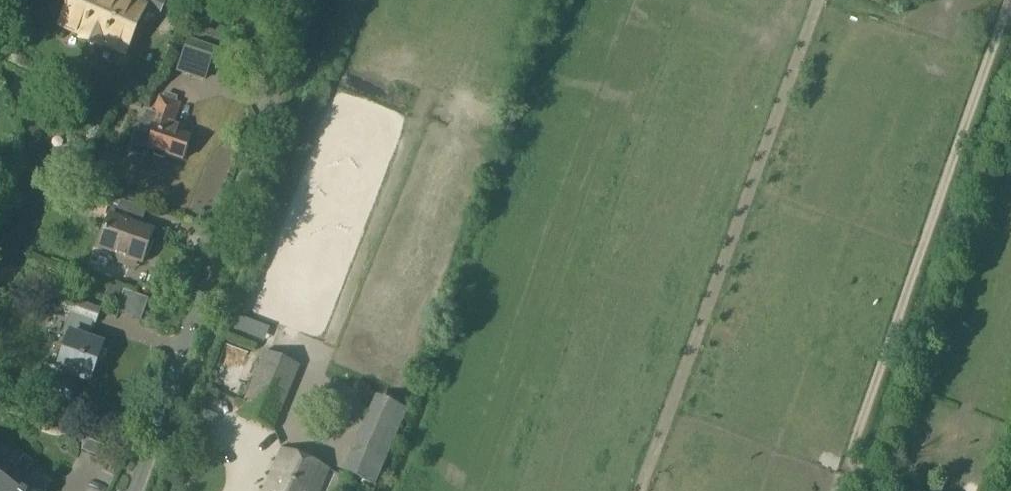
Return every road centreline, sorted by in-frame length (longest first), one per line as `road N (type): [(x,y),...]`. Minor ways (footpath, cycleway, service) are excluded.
road 1 (residential): [(132,490),(302,0)]

